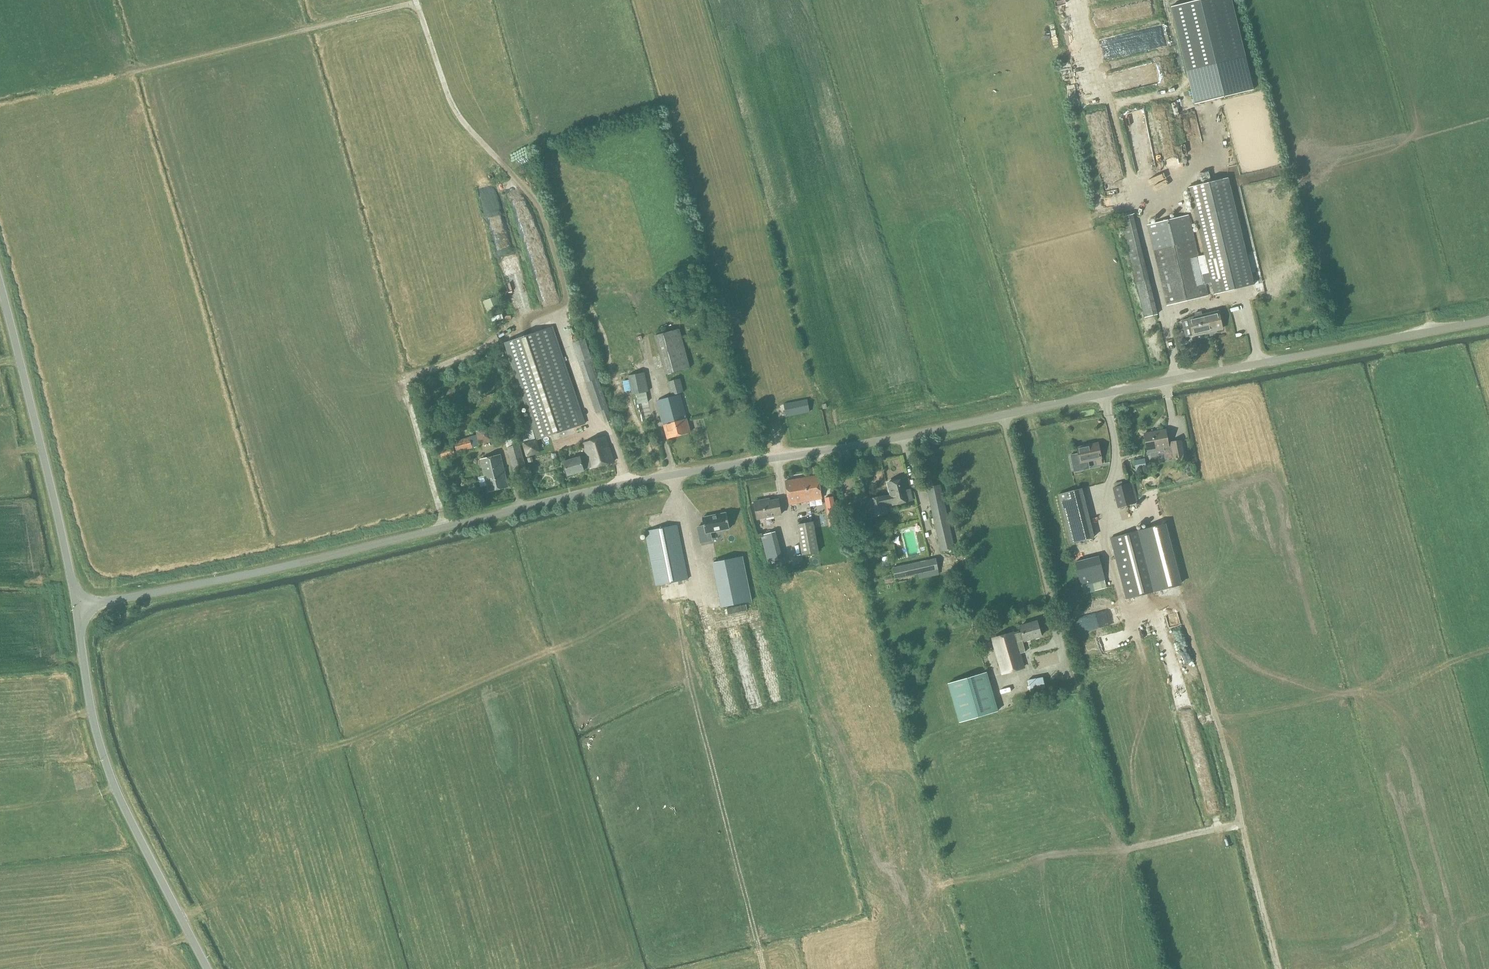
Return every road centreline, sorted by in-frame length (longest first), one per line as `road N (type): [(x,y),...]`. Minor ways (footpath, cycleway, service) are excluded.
road 1 (unclassified): [(76,608),(628,483),(1488,321)]
road 2 (track): [(764,968),(675,591)]
road 3 (unclassified): [(76,608),(108,771),(207,968)]
road 4 (track): [(671,99),(776,458)]
road 5 (track): [(417,2),(456,110),(538,201),(565,282),(563,312)]
road 6 (unclassified): [(0,283),(76,608)]
road 7 (track): [(416,0),(141,73)]
road 8 (track): [(1082,0),(1140,211)]
road 9 (track): [(0,962),(191,938)]

